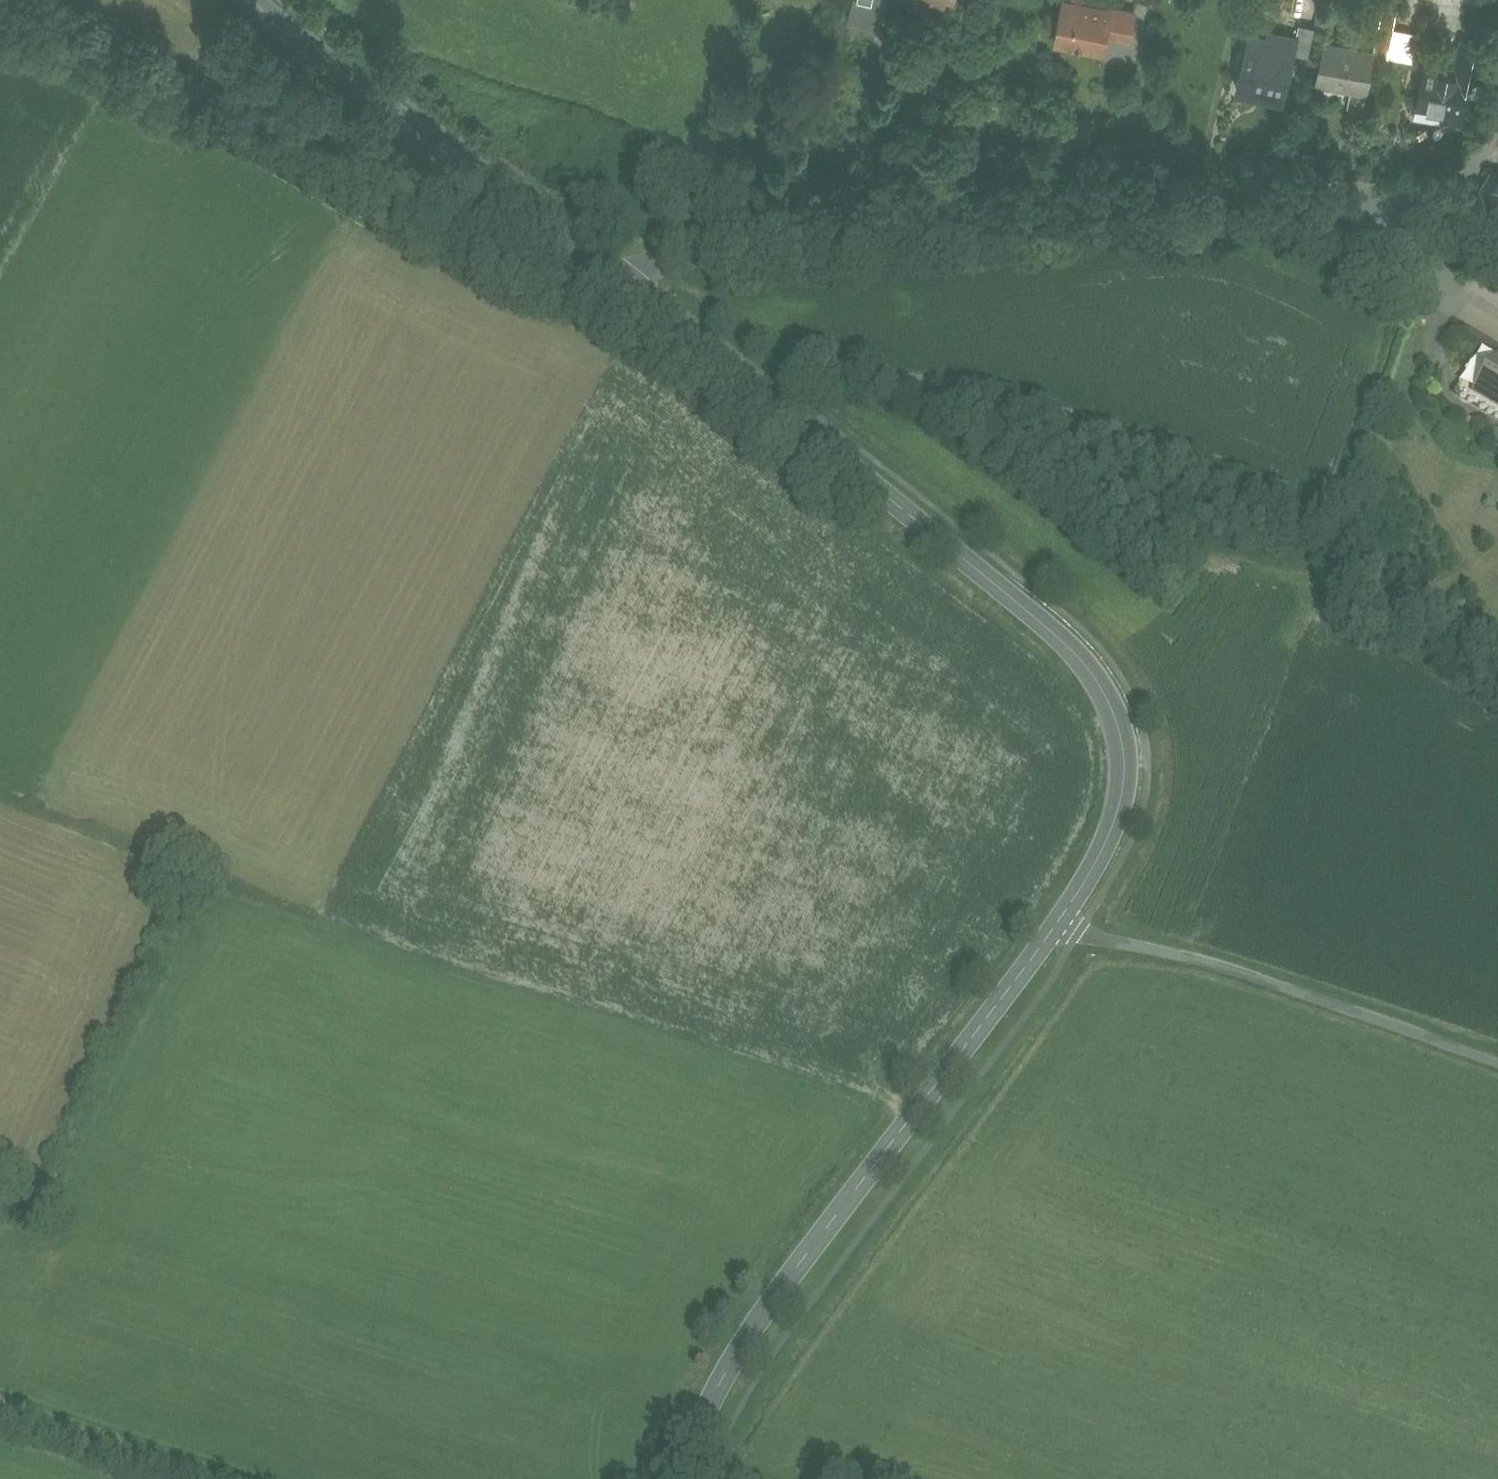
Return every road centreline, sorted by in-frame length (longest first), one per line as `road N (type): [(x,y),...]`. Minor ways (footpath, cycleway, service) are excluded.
road 1 (residential): [(1497,117),(1480,157),(1405,197),(666,252),(625,289)]
road 2 (tertiary): [(625,289),(1044,618),(1093,667),(1116,702),(1129,747),(1129,786),(1121,824),(1064,926)]
road 3 (tertiary): [(1064,926),(753,1339),(715,1410),(692,1478)]
road 4 (track): [(597,269),(548,280),(462,268),(0,23)]
road 5 (tertiary): [(261,0),(625,289)]
road 6 (unclassified): [(1064,926),(1198,960),(1497,1062)]

